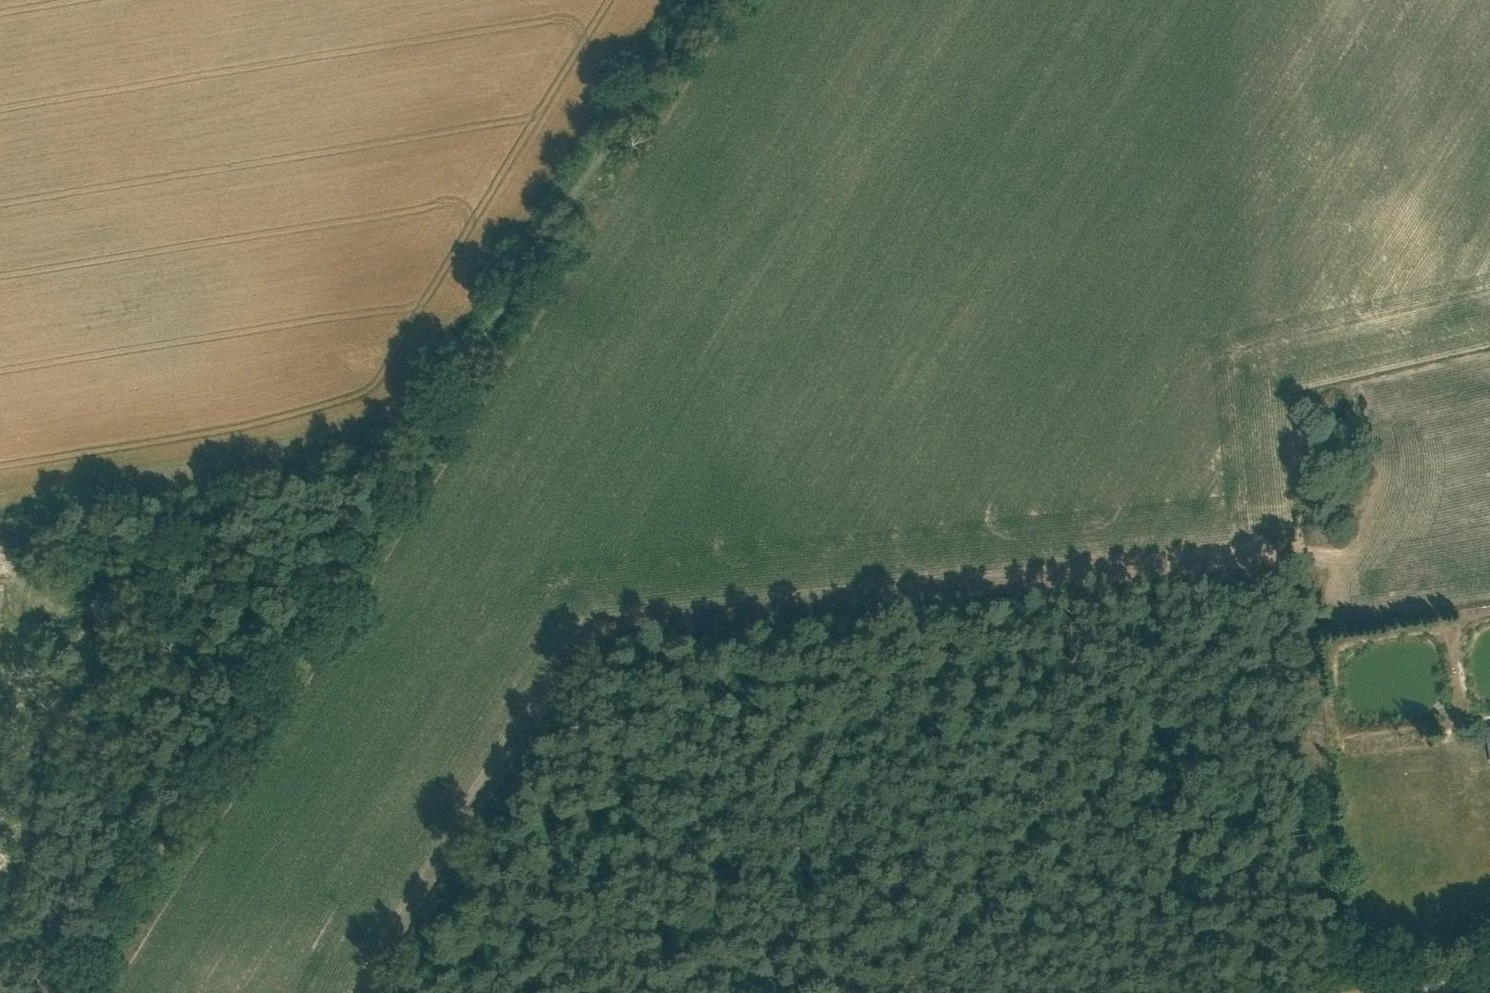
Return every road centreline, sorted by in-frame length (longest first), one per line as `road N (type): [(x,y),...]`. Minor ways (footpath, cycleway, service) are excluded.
road 1 (track): [(690,0),(66,992)]
road 2 (unclassified): [(1365,992),(1489,973)]

